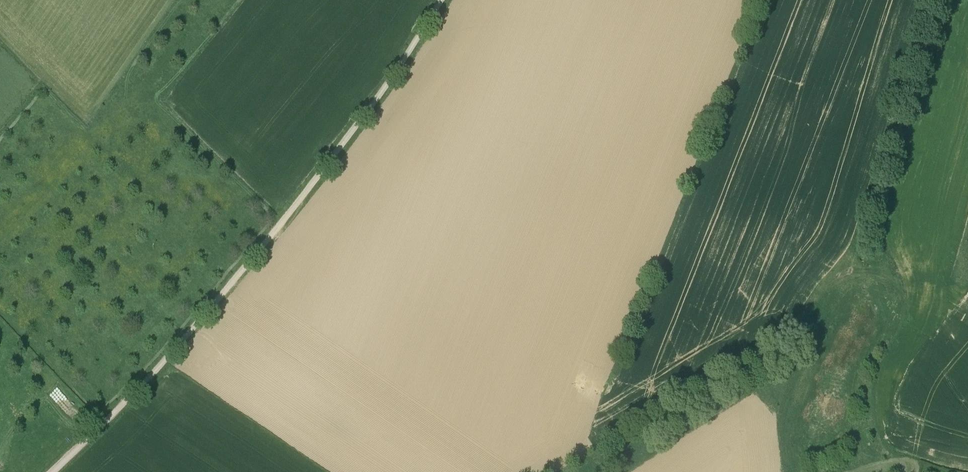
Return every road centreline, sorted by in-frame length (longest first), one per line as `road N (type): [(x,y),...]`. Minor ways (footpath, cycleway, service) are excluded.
road 1 (unclassified): [(52,471),(149,377),(265,241),(441,0)]

